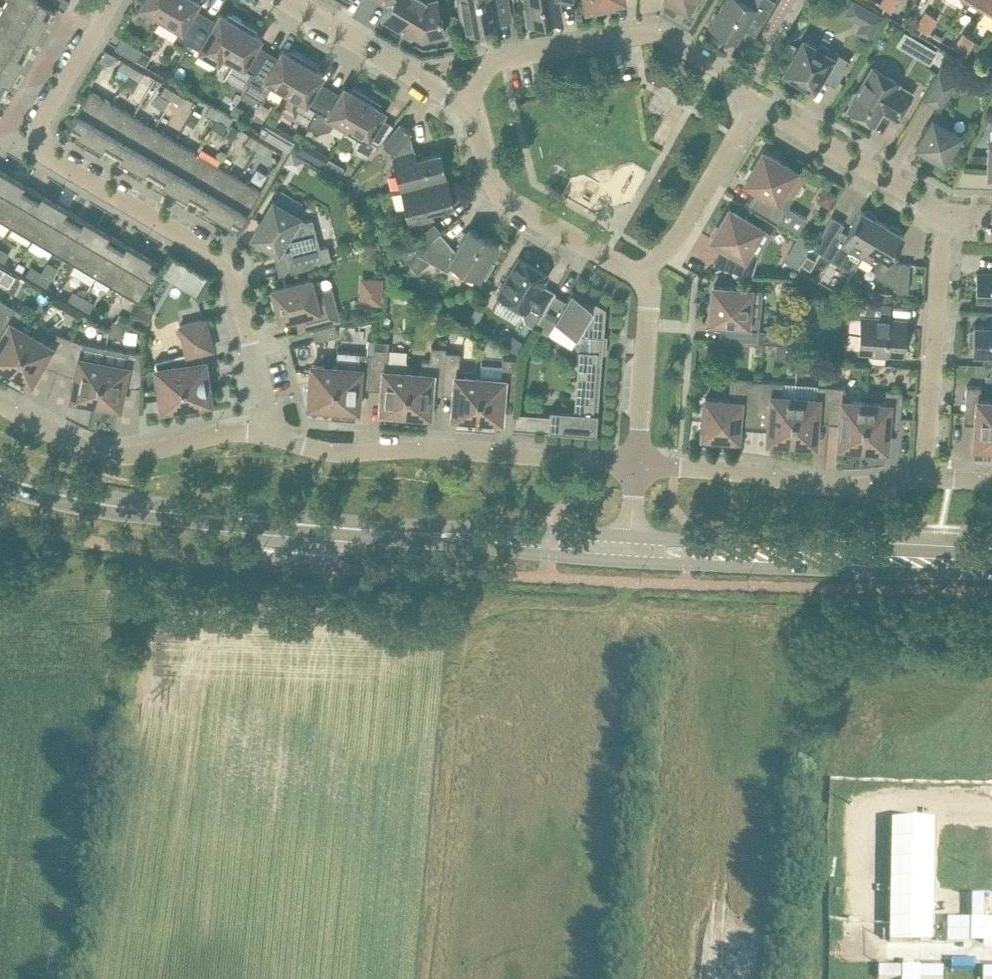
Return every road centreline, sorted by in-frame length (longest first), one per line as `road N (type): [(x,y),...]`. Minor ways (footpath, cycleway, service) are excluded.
road 1 (residential): [(268,433),(226,261),(52,161),(42,147),(41,123),(111,0)]
road 2 (secondary): [(471,538),(105,502),(0,476)]
road 3 (residential): [(636,463),(433,448),(354,453),(268,433)]
road 4 (residential): [(759,103),(733,77),(660,34),(493,63),(467,104)]
road 5 (residential): [(925,480),(834,490),(636,463)]
road 6 (residential): [(268,433),(103,455),(0,405)]
road 7 (residential): [(925,480),(943,214)]
road 8 (residential): [(467,104),(501,196),(641,275)]
road 9 (secondary): [(762,555),(991,563)]
road 10 (residential): [(943,214),(759,103)]
road 11 (residential): [(641,275),(679,236),(759,103)]
road 12 (residential): [(467,104),(288,0)]
road 13 (residential): [(636,463),(648,307),(641,275)]
road 14 (secondary): [(471,538),(550,556),(630,561)]
road 15 (secondary): [(631,537),(533,530),(471,538)]
road 16 (secondary): [(630,561),(712,565),(762,555)]
road 17 (secondary): [(762,555),(715,542),(631,537)]

